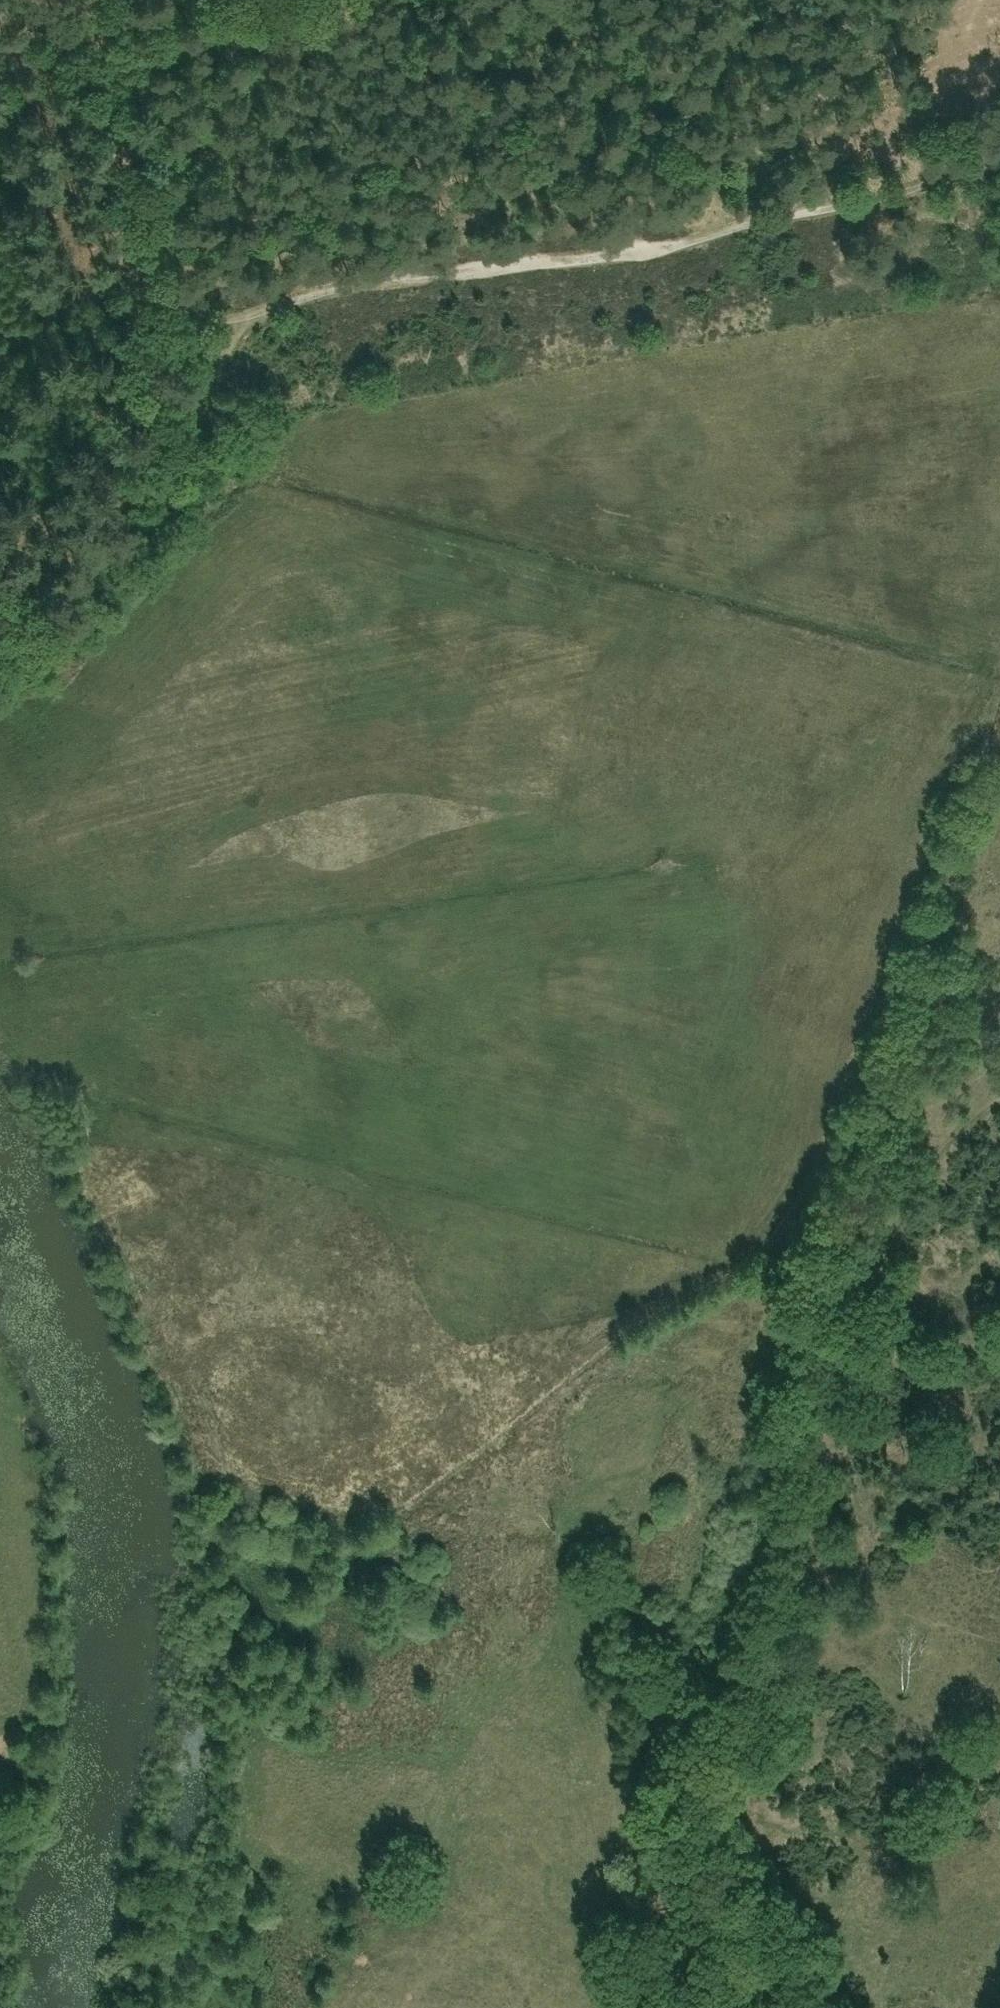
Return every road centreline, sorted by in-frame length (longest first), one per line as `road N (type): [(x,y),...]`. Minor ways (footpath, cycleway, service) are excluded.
road 1 (track): [(89,0),(135,291),(219,316),(347,284),(653,248),(921,191),(999,155)]
road 2 (track): [(243,316),(186,436),(64,591),(42,607),(0,614)]
road 3 (track): [(179,437),(166,436),(135,291)]

